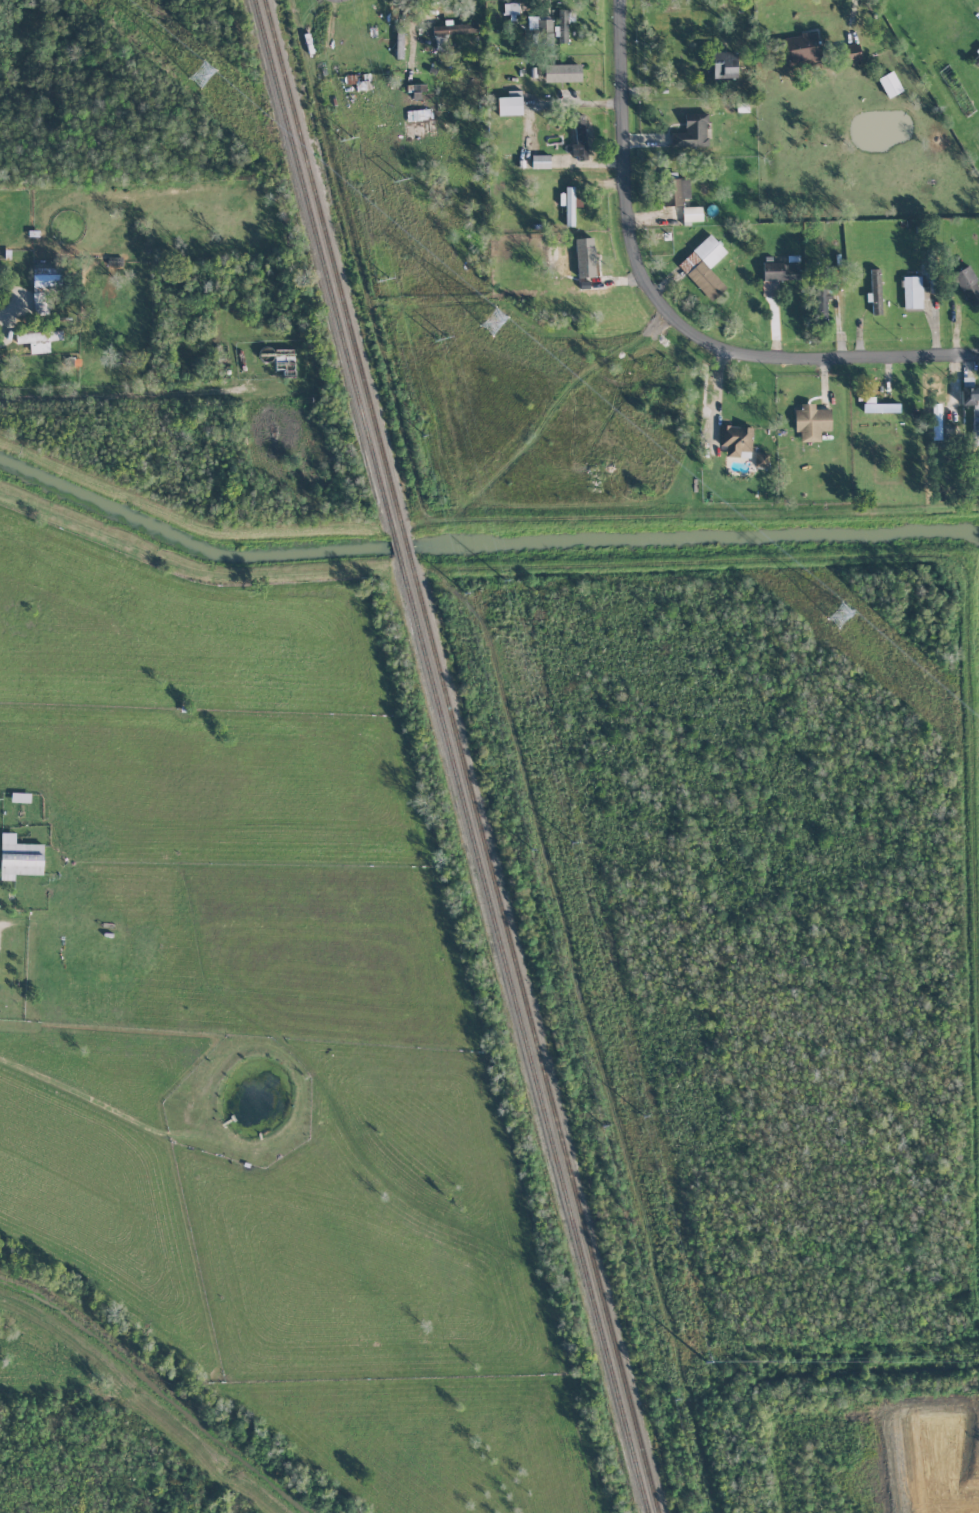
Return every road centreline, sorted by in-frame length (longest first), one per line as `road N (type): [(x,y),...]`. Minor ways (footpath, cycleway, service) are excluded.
road 1 (residential): [(978,358),(796,364),(711,347),(680,323),(636,239),(615,0)]

